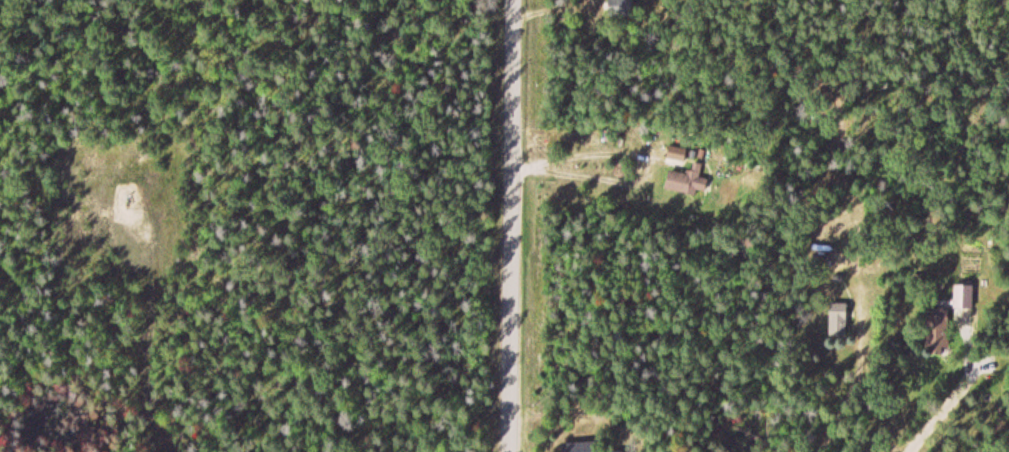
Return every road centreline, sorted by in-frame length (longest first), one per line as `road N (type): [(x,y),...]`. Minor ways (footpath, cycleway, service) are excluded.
road 1 (residential): [(512,451),(514,0)]

